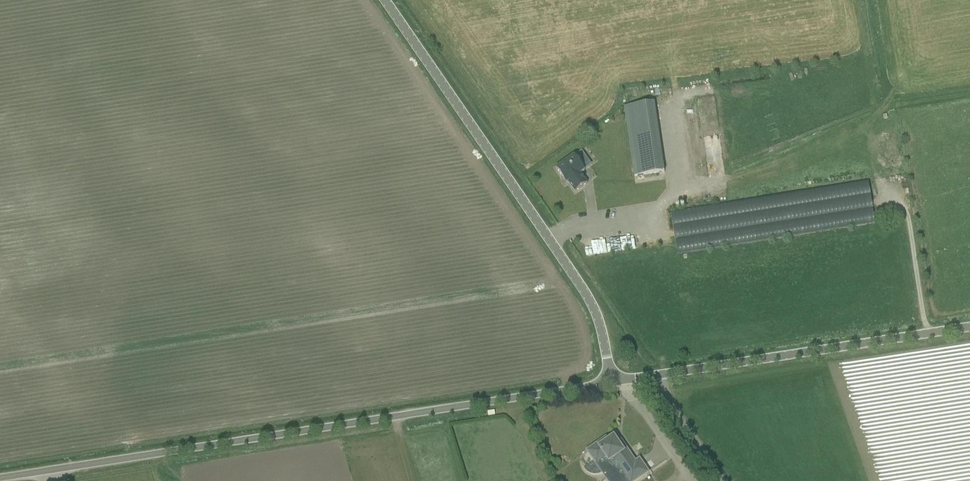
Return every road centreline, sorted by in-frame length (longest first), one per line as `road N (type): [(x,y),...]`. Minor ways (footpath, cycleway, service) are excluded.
road 1 (unclassified): [(0,480),(609,383)]
road 2 (unclassified): [(609,383),(592,297),(384,0)]
road 3 (unclassified): [(609,383),(969,329)]
road 4 (track): [(722,480),(649,377)]

